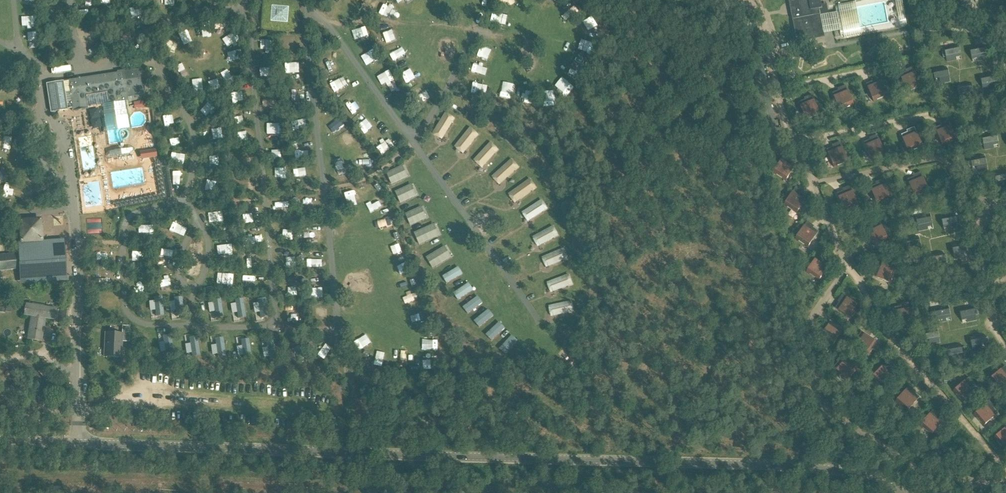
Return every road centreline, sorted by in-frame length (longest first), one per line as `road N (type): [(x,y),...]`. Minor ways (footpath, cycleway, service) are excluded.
road 1 (tertiary): [(903,492),(837,466),(0,439)]

